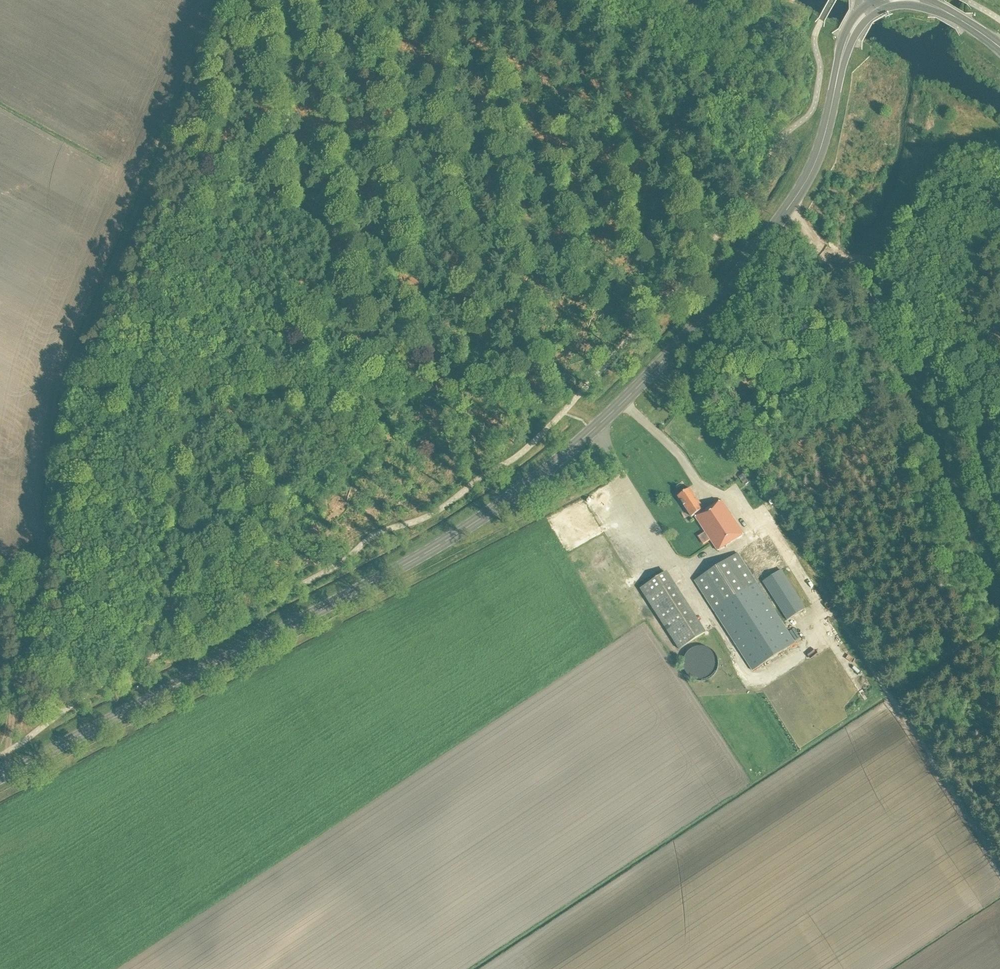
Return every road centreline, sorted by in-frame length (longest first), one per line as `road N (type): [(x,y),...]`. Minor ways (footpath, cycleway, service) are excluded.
road 1 (primary): [(0,777),(418,556),(599,425),(661,364),(787,212),(817,159),(850,35),(877,6)]
road 2 (track): [(8,751),(44,560),(36,506),(59,362),(211,4)]
road 3 (track): [(55,384),(550,407),(599,425)]
road 4 (track): [(831,256),(873,263),(882,274),(999,507)]
road 5 (track): [(999,145),(944,141),(924,159),(873,263)]

